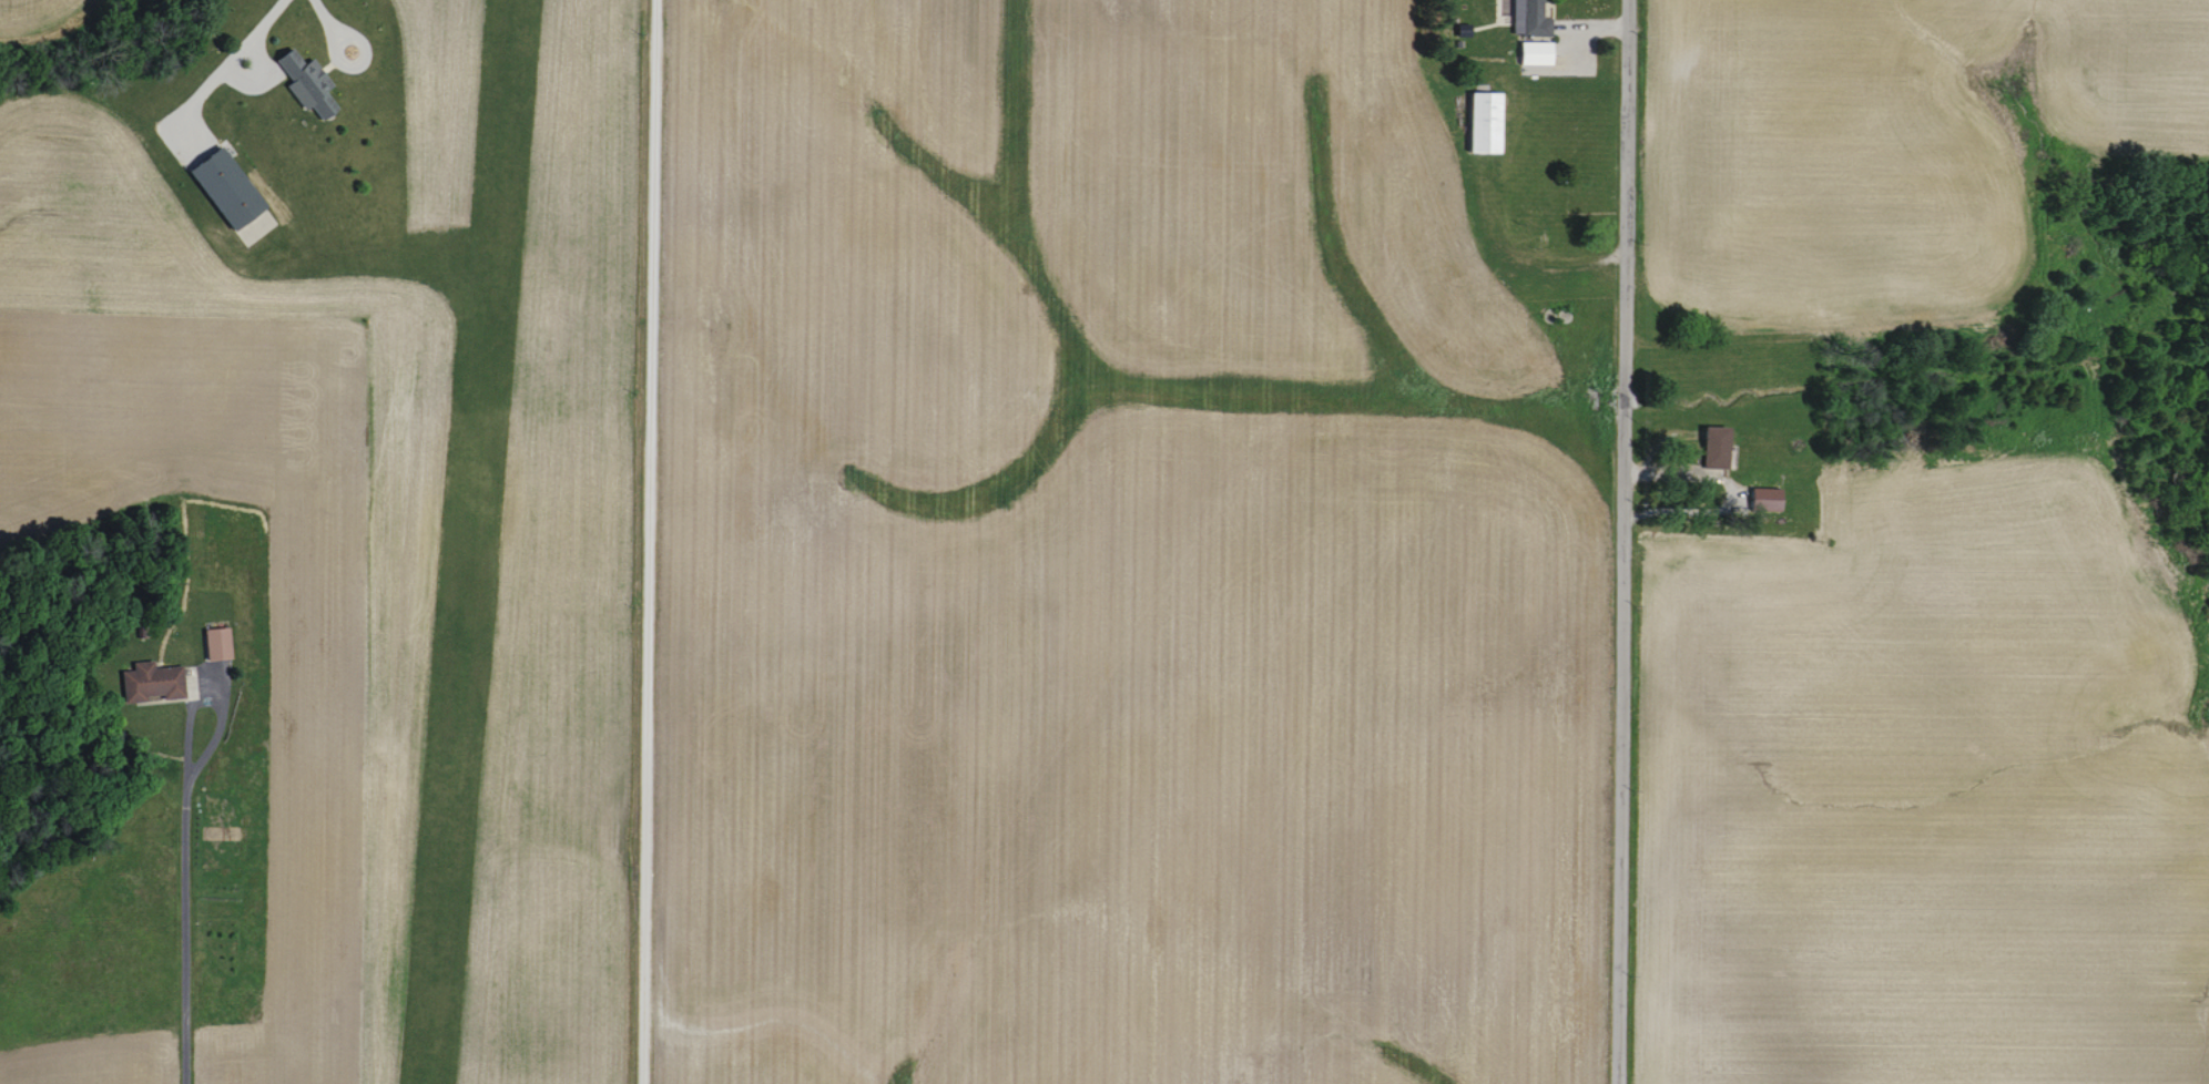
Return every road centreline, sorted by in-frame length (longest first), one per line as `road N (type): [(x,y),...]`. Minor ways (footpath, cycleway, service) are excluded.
road 1 (residential): [(1617,1083),(1627,0)]
road 2 (residential): [(634,1083),(641,0)]

